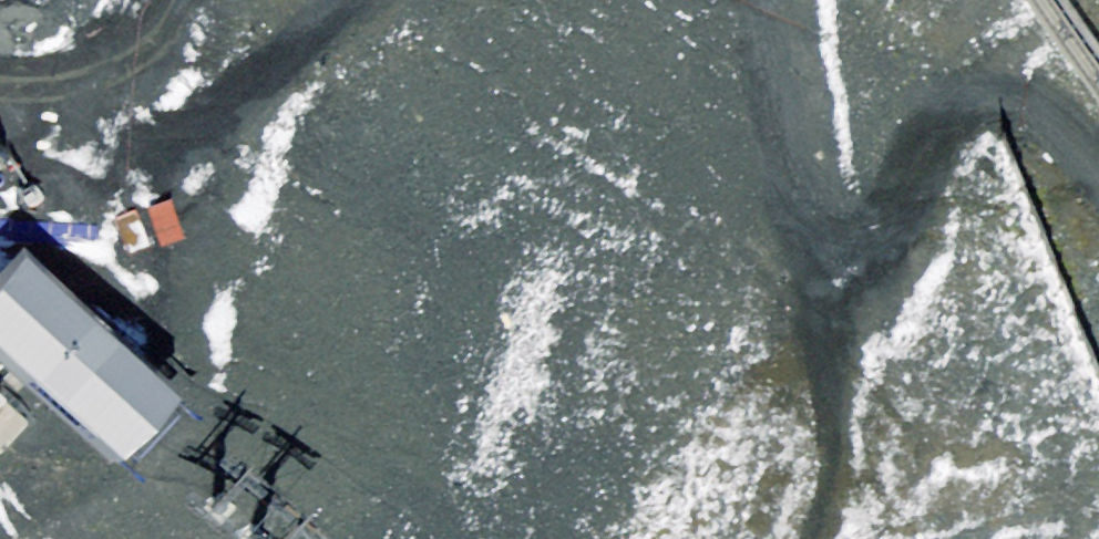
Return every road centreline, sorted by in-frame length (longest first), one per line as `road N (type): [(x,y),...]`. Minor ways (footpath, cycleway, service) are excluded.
road 1 (track): [(796,203),(842,231),(876,231),(906,213),(953,108),(989,100),(1035,108),(1098,168)]
road 2 (track): [(44,68),(78,125),(119,145),(162,141),(267,71),(337,0)]
road 3 (track): [(796,203),(838,444),(815,538)]
road 4 (track): [(759,0),(796,203)]

